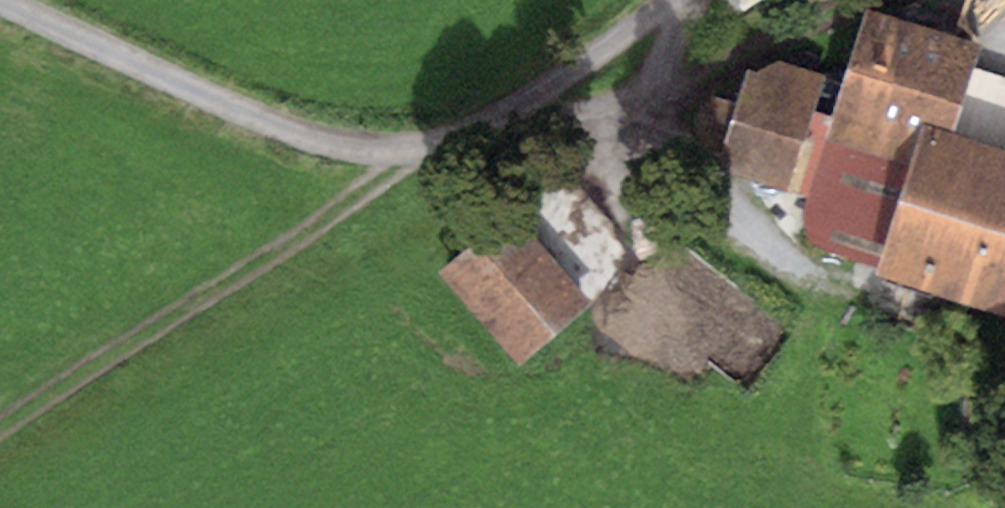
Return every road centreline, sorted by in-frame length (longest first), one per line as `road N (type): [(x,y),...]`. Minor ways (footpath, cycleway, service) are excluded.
road 1 (track): [(700,0),(486,152),(398,172),(353,162),(0,18)]
road 2 (track): [(414,170),(392,211),(0,465)]

